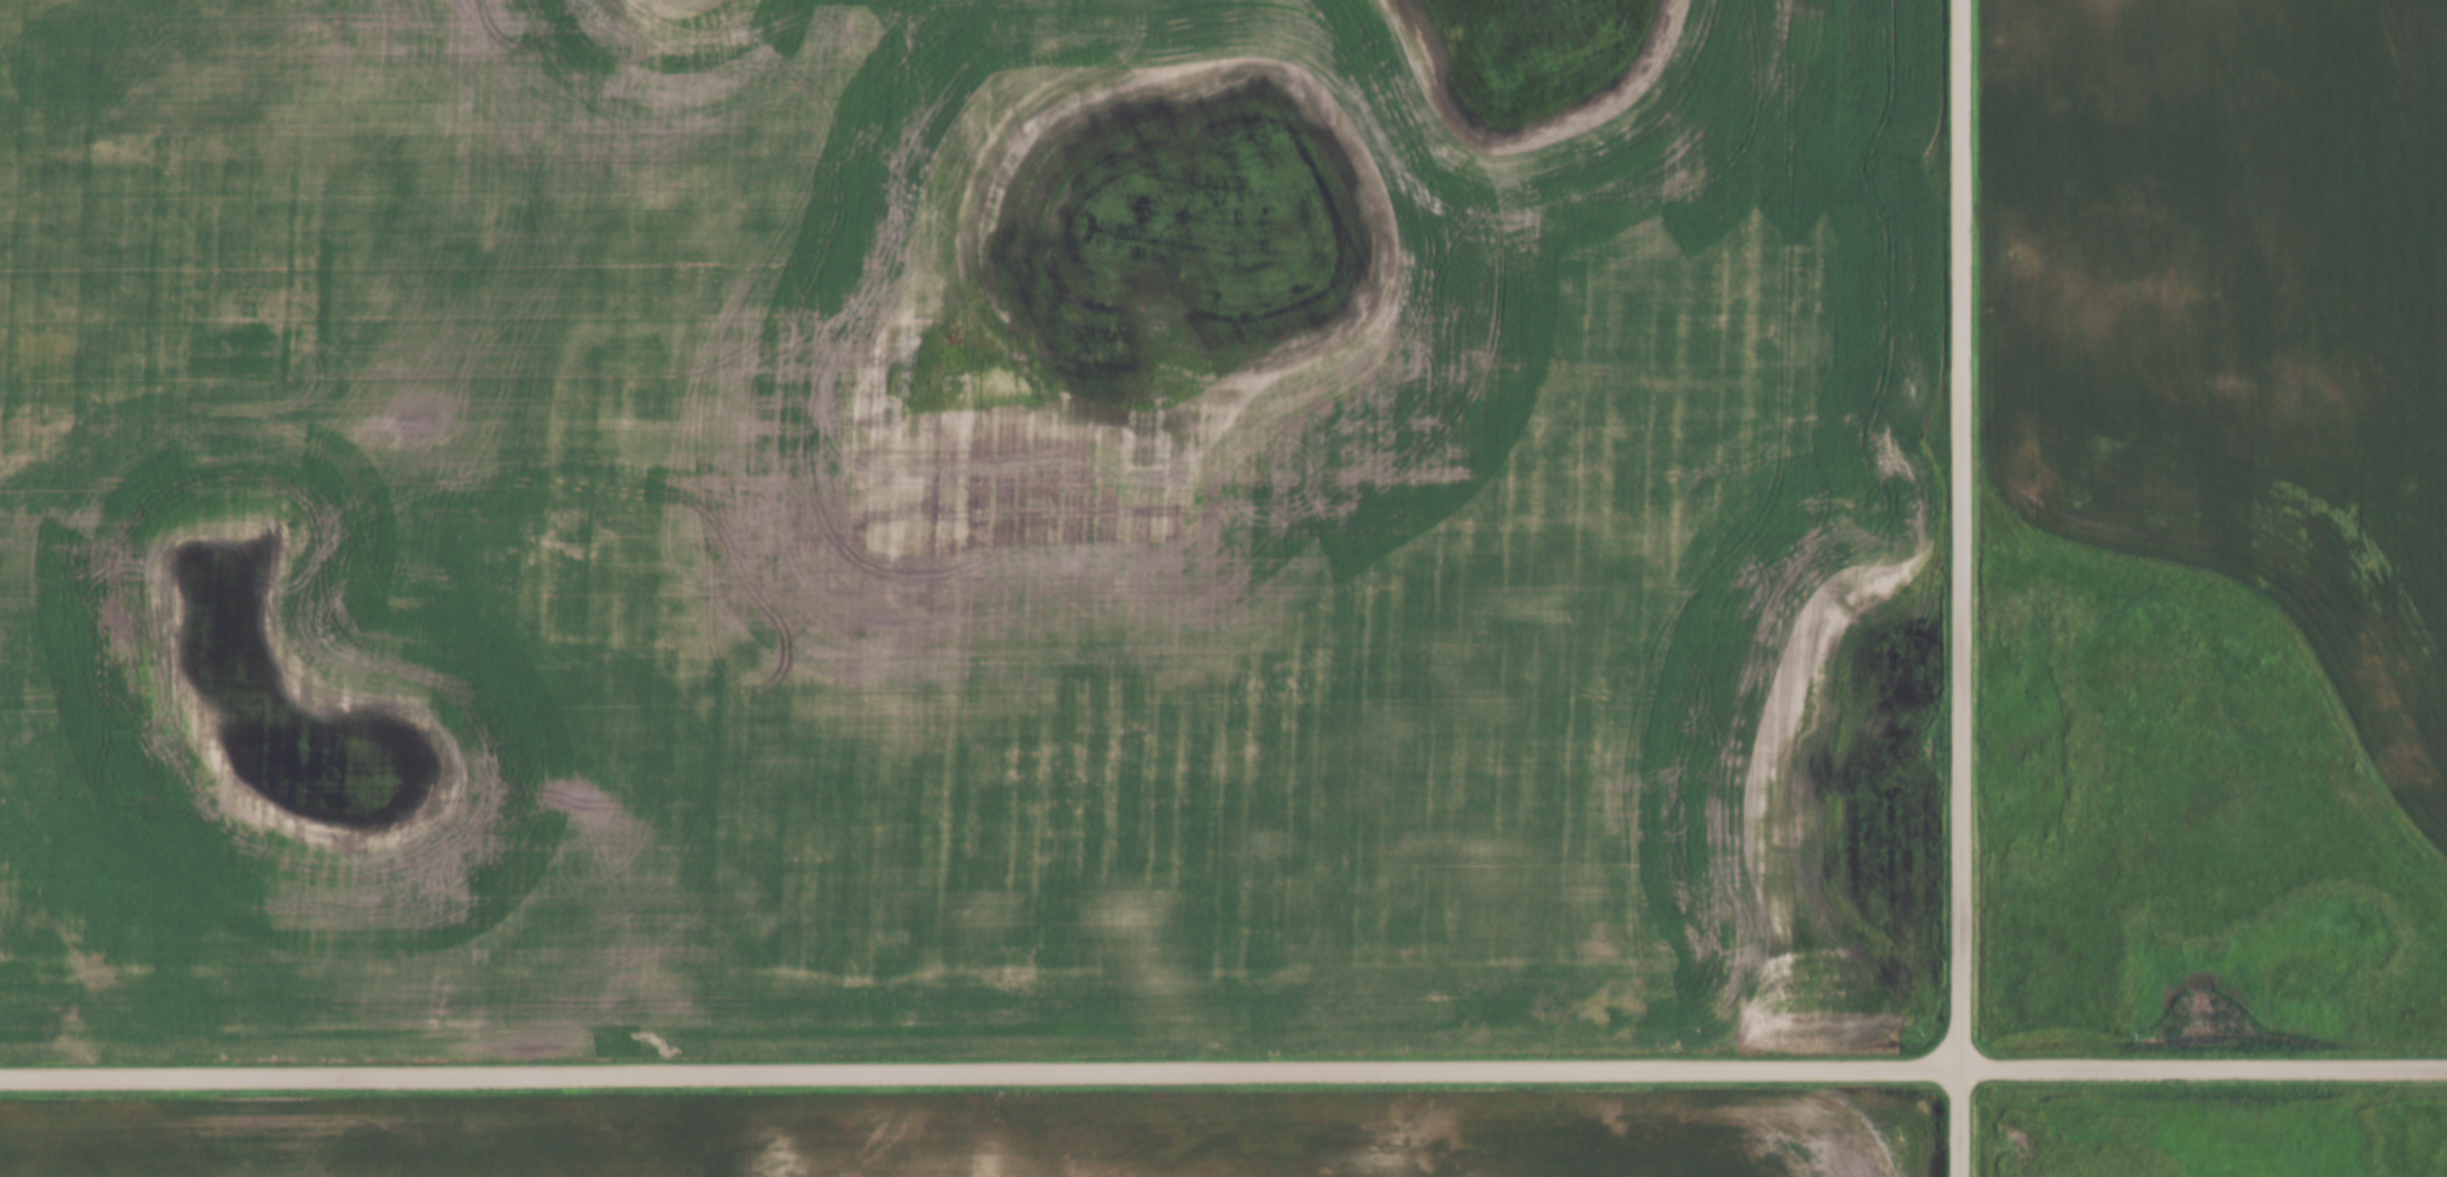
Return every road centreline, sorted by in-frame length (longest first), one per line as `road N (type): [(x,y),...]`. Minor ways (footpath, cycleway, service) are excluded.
road 1 (residential): [(0,1076),(2446,1070)]
road 2 (residential): [(1963,1176),(1964,0)]

